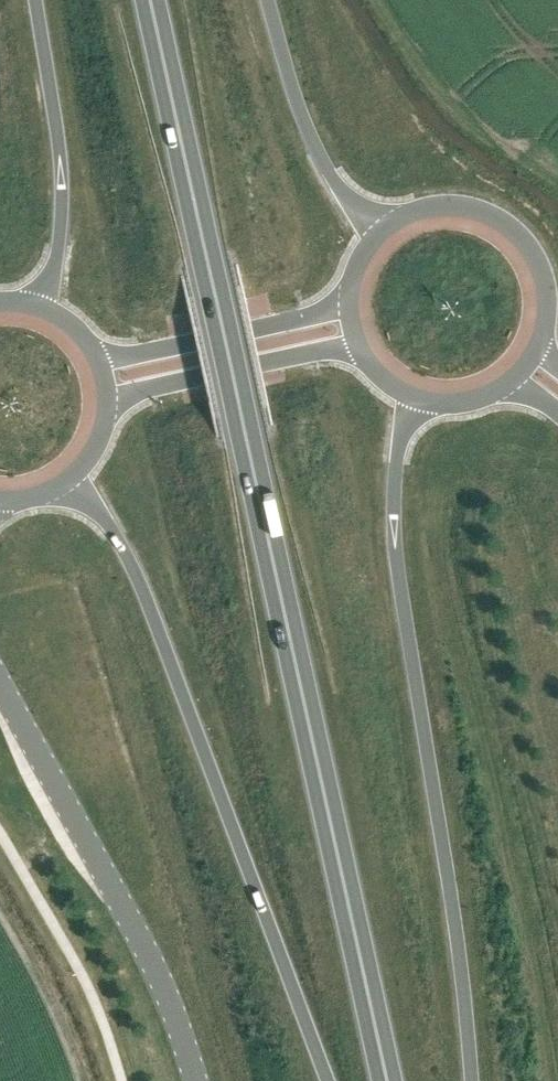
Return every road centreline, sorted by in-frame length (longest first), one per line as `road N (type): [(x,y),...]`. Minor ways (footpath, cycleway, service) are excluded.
road 1 (trunk): [(387,1080),(149,0)]
road 2 (trunk): [(472,1080),(396,552),(400,430),(421,401)]
road 3 (trunk): [(71,480),(108,526),(145,596),(328,1080)]
road 4 (tertiary): [(195,1080),(155,967),(0,682)]
road 5 (trunk): [(36,0),(63,187),(59,241),(40,302)]
road 6 (secondary): [(532,356),(545,290),(514,231),(452,206),(385,225)]
road 7 (secondary): [(348,290),(312,316),(134,356),(96,347)]
road 8 (trunk): [(385,225),(354,205),(325,167),(268,0)]
road 9 (secondary): [(109,404),(148,387),(356,347)]
road 10 (secondary): [(421,401),(484,397),(532,356)]

